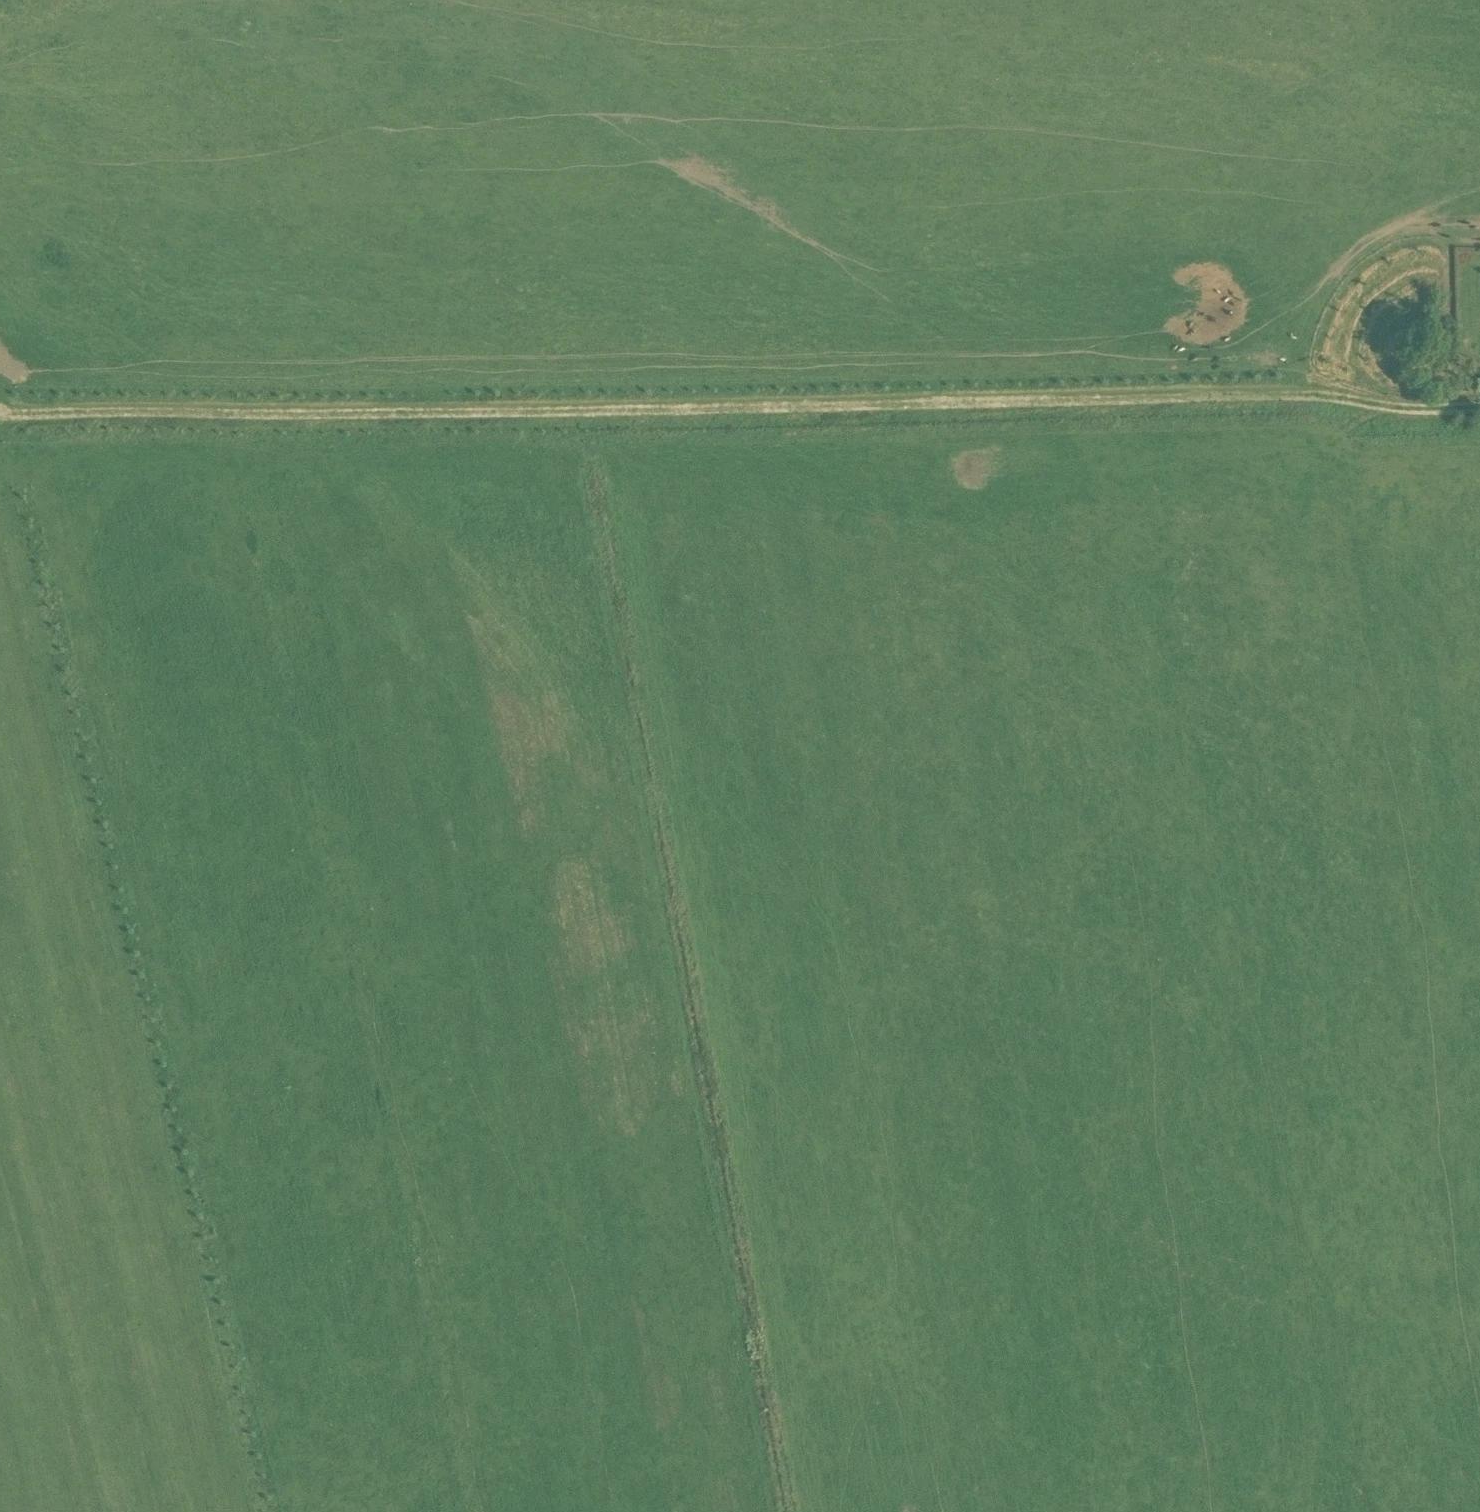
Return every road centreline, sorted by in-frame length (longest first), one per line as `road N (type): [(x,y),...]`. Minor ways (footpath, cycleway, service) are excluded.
road 1 (track): [(1479,405),(1305,397),(0,411)]

